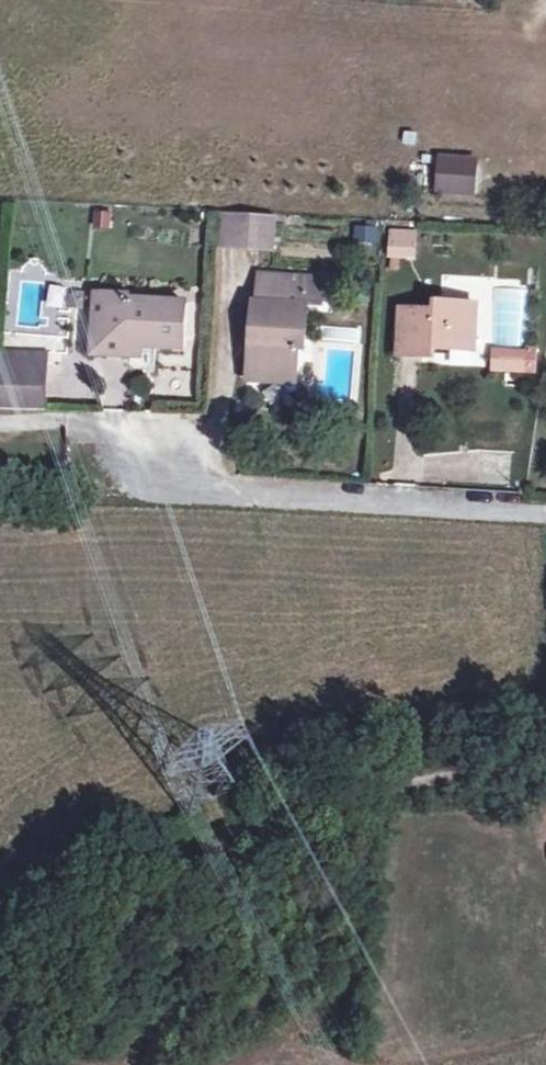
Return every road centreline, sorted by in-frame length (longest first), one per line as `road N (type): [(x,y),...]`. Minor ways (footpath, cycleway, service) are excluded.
road 1 (track): [(545,760),(456,777),(229,846),(80,982),(0,1023)]
road 2 (residential): [(545,514),(196,490)]

